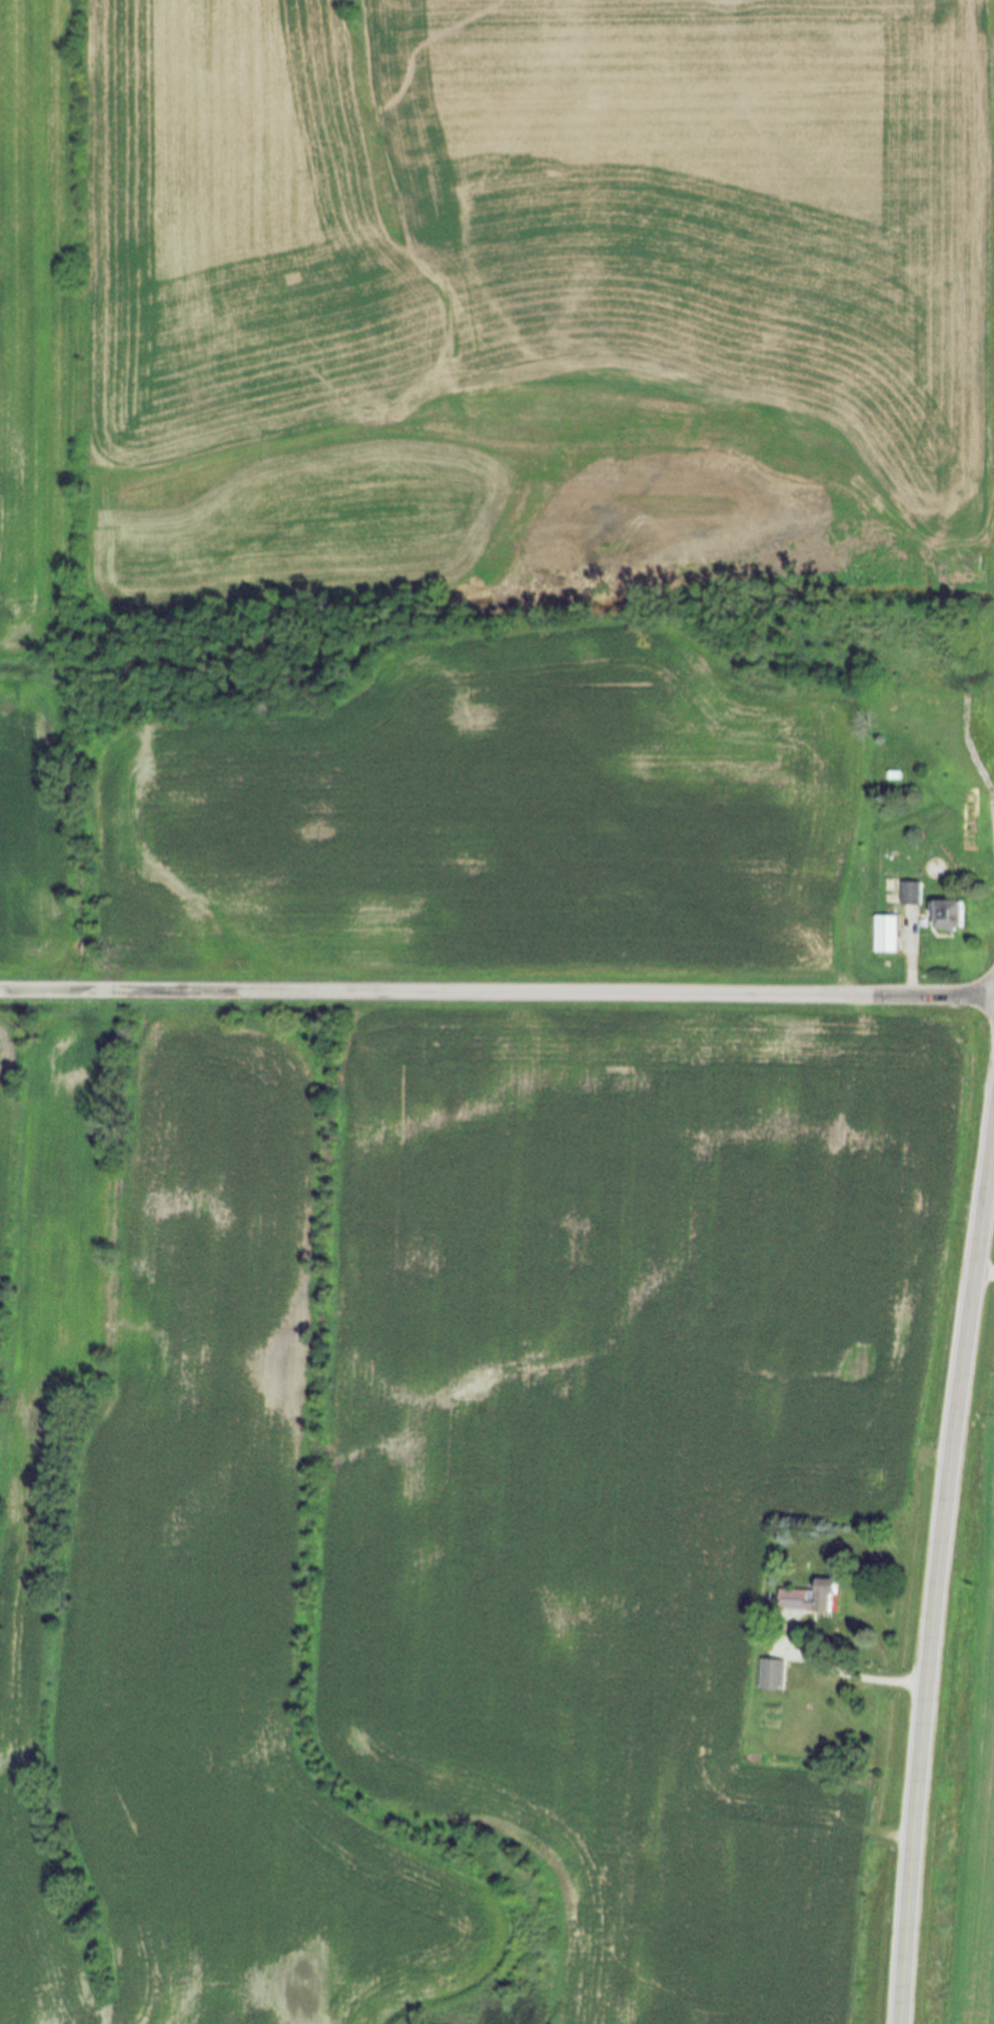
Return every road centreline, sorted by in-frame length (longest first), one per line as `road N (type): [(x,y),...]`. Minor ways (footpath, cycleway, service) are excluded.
road 1 (residential): [(993,996),(0,993)]
road 2 (primary): [(901,2023),(924,1686),(993,1131)]

